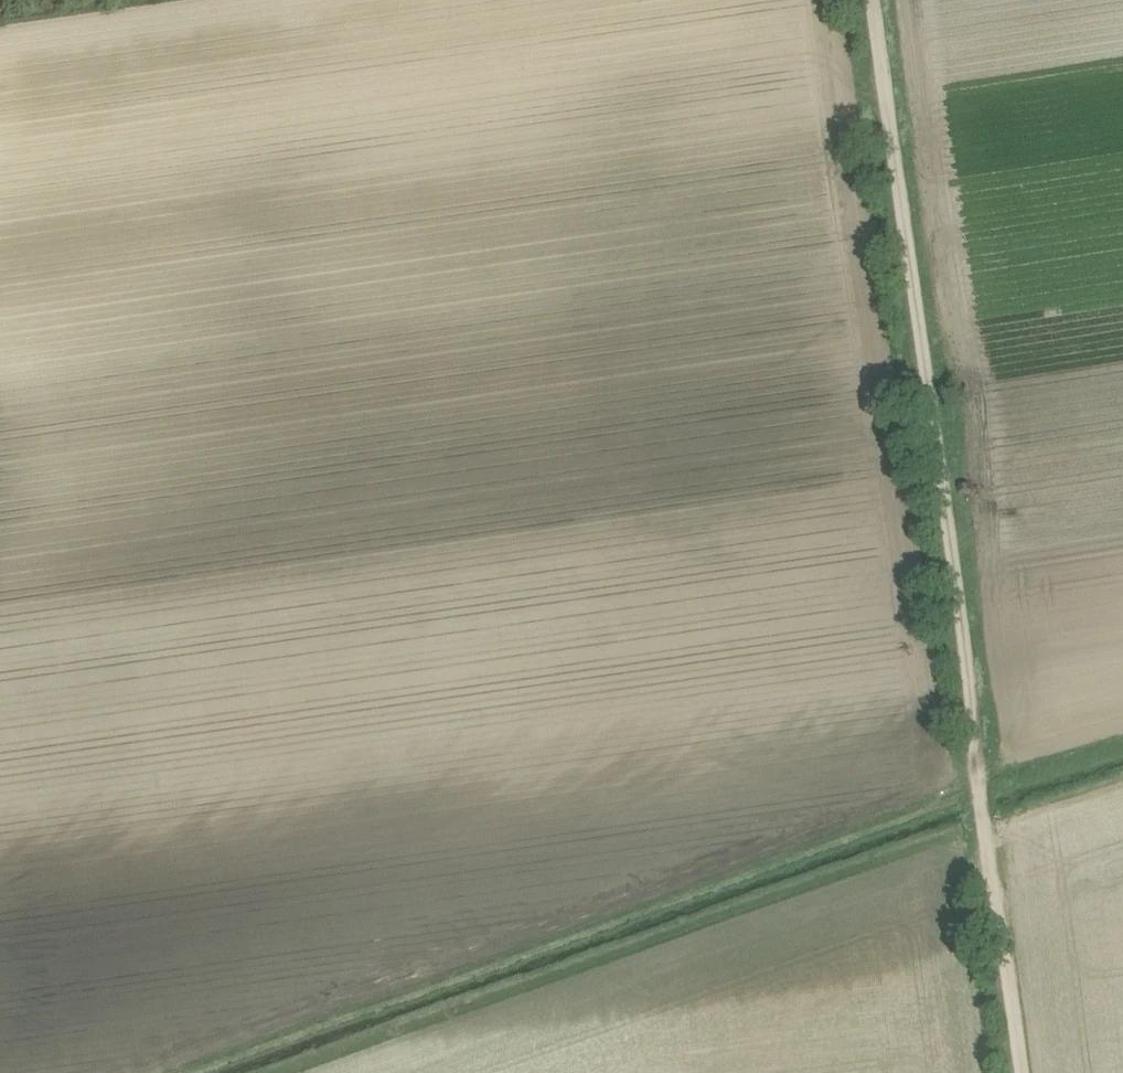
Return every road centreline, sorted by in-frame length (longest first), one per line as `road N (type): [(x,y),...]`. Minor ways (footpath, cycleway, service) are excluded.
road 1 (track): [(1023,1072),(877,0)]

